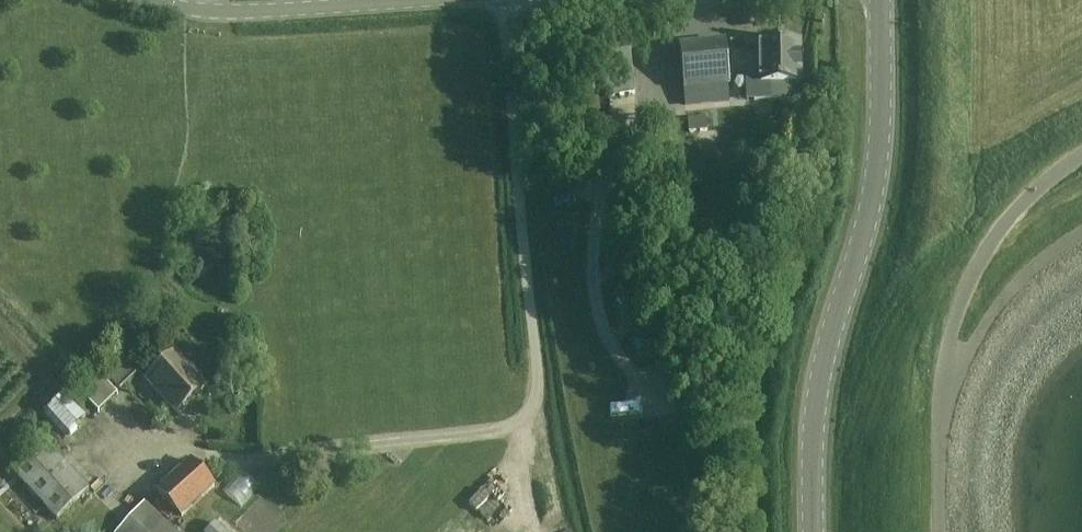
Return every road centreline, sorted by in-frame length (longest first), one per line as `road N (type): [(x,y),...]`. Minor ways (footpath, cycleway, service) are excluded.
road 1 (secondary): [(879,0),(877,183),(820,372),(812,531)]
road 2 (unclassified): [(504,0),(538,378),(530,410),(486,432)]
road 3 (unclassified): [(414,0),(225,11),(154,0)]
road 4 (unclassified): [(948,365),(953,328),(986,254),(1017,213),(1081,162)]
road 5 (unclassified): [(948,365),(970,353),(997,311),(1081,237)]
road 6 (unclassified): [(942,531),(948,365)]

